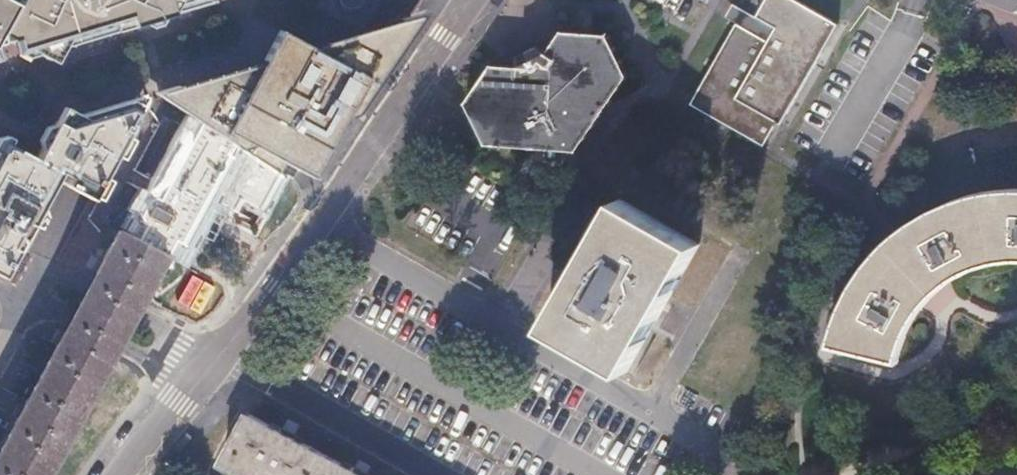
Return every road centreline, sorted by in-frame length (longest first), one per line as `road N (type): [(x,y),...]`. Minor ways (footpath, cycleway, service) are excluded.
road 1 (residential): [(214,356),(343,185),(463,0)]
road 2 (residential): [(214,356),(38,268),(27,291)]
road 3 (residential): [(27,291),(192,384)]

